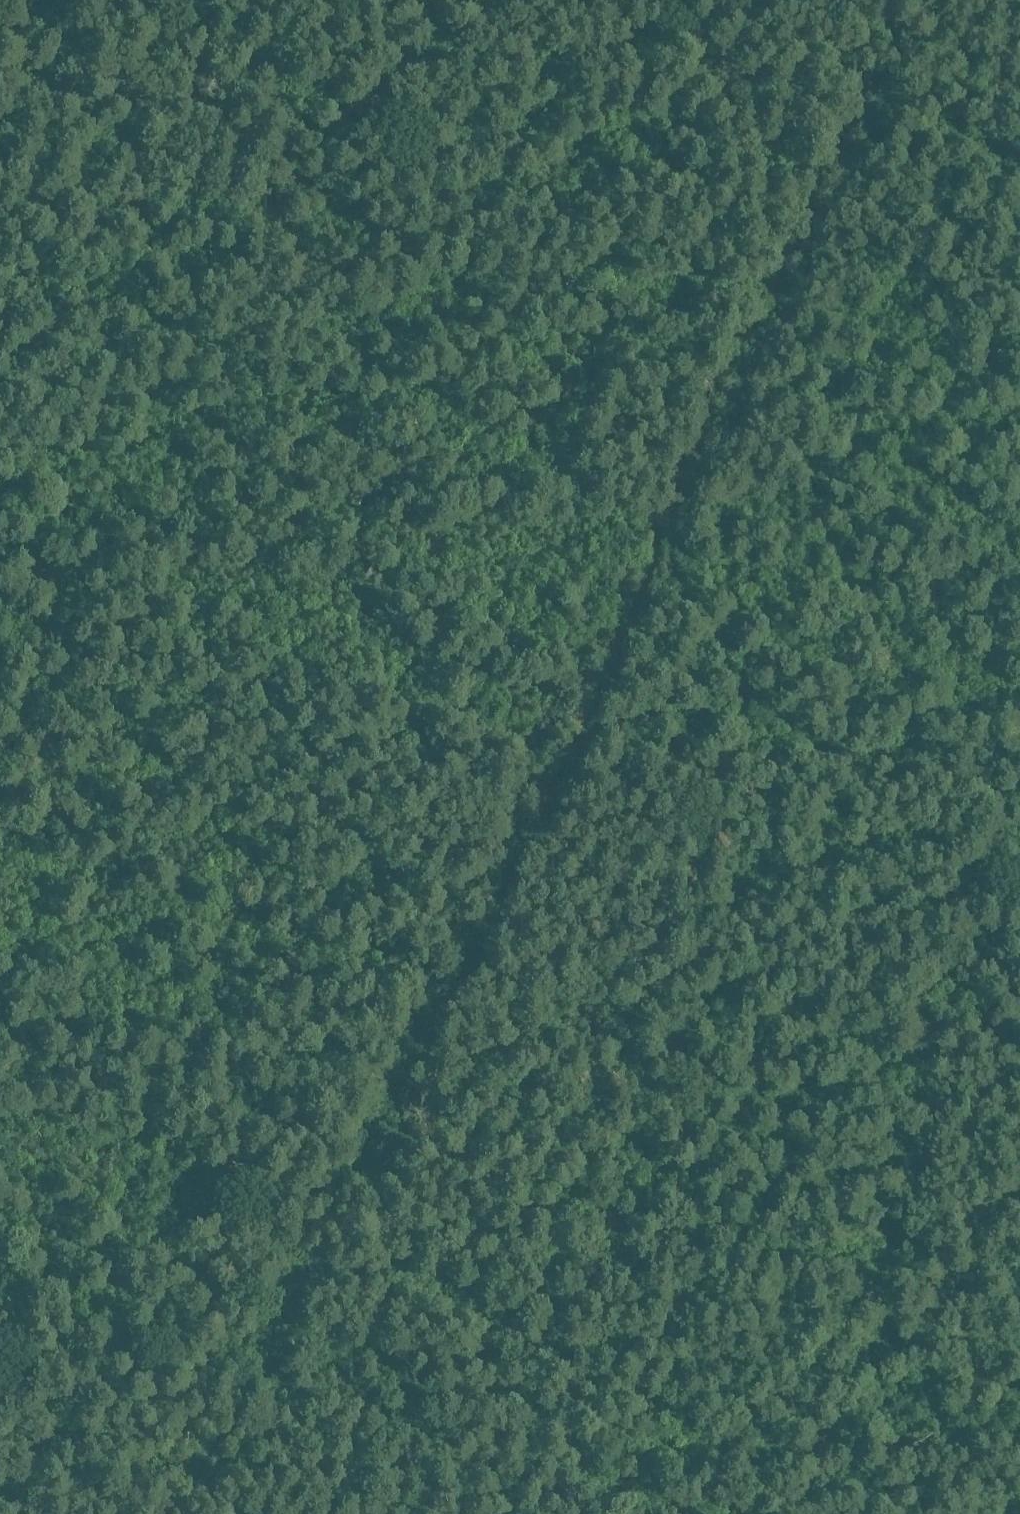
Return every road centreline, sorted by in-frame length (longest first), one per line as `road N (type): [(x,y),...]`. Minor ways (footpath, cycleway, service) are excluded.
road 1 (track): [(181,1513),(914,0)]
road 2 (track): [(913,0),(1019,55)]

